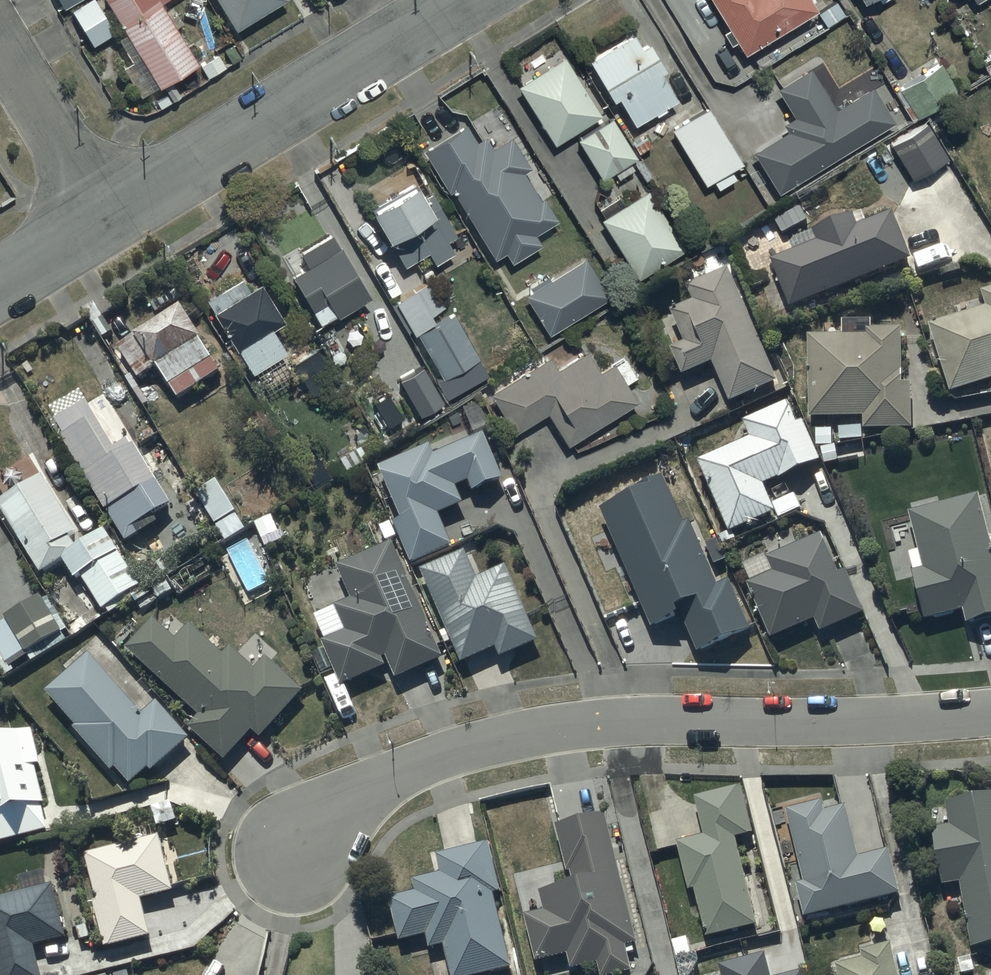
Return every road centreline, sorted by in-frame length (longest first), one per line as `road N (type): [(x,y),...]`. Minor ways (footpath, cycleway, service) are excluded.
road 1 (residential): [(990,713),(618,720),(497,737),(379,782),(304,849)]
road 2 (residential): [(106,221),(469,0)]
road 3 (residential): [(0,54),(106,221)]
road 4 (residential): [(0,286),(106,221)]

